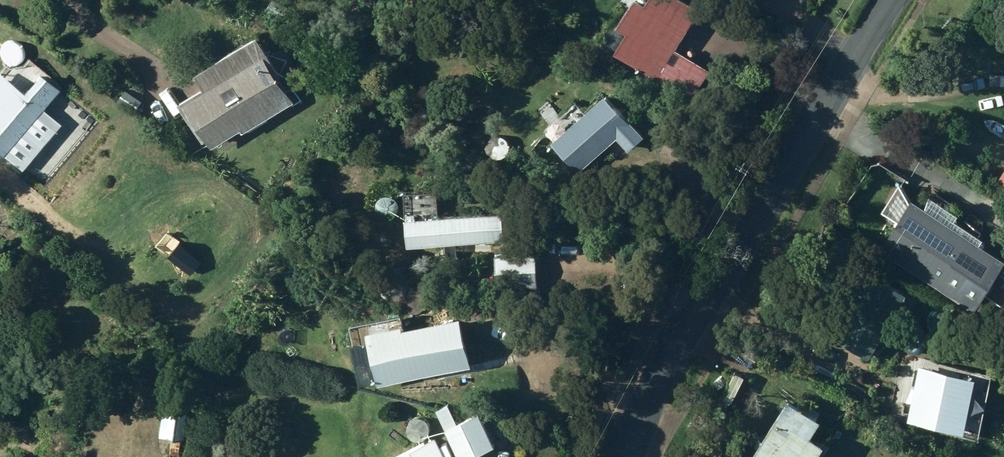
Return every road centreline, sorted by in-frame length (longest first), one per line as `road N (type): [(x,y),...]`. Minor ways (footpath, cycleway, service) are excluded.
road 1 (residential): [(623,456),(683,339),(887,0)]

